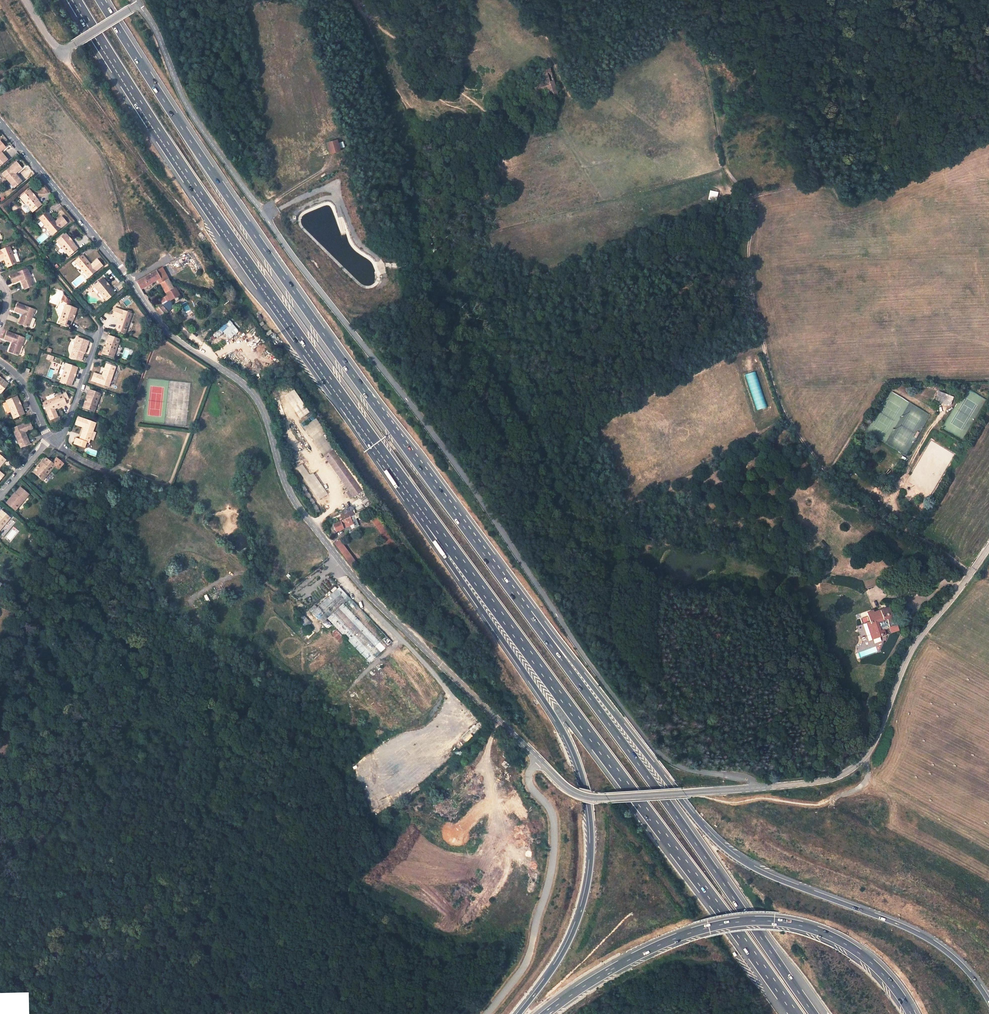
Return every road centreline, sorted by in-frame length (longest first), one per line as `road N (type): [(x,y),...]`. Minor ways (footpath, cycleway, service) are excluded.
road 1 (unclassified): [(762,789),(678,767),(637,728),(461,472),(202,127),(140,3)]
road 2 (motorway): [(529,614),(306,309),(100,0)]
road 3 (motorway): [(376,444),(796,1013)]
road 4 (motorway): [(376,444),(551,710),(585,785),(592,852),(583,906),(562,955),(519,1013)]
road 5 (unclassified): [(579,794),(354,578),(295,506),(254,394),(162,325)]
road 6 (motorway): [(988,1001),(931,941),(730,853),(529,614)]
road 7 (track): [(702,62),(720,155),(749,197),(762,346),(783,408),(810,451),(852,492),(972,571)]
road 8 (motorway): [(74,0),(376,444)]
road 9 (motorway): [(814,1013),(529,614)]
road 10 (motorway): [(911,1013),(856,951),(817,930),(762,920),(659,944),(546,1013)]
road 11 (unclassified): [(988,547),(916,639),(861,758),(832,778),(762,789)]
road 12 (track): [(542,763),(528,779),(554,820),(548,887),(526,964),(487,1013)]
road 13 (residential): [(162,325),(0,124)]
road 14 (track): [(132,286),(130,245),(105,161),(107,122),(62,52)]
road 15 (track): [(988,379),(775,385)]
road 16 (track): [(107,679),(45,787),(0,827)]
road 17 (unclassified): [(579,794),(762,789)]
road 18 (track): [(258,207),(327,164),(295,89)]
road 19 (unclassified): [(140,3),(62,52),(25,0)]
road 20 (track): [(293,598),(236,574),(182,605)]
road 21 (residential): [(100,329),(61,443)]

